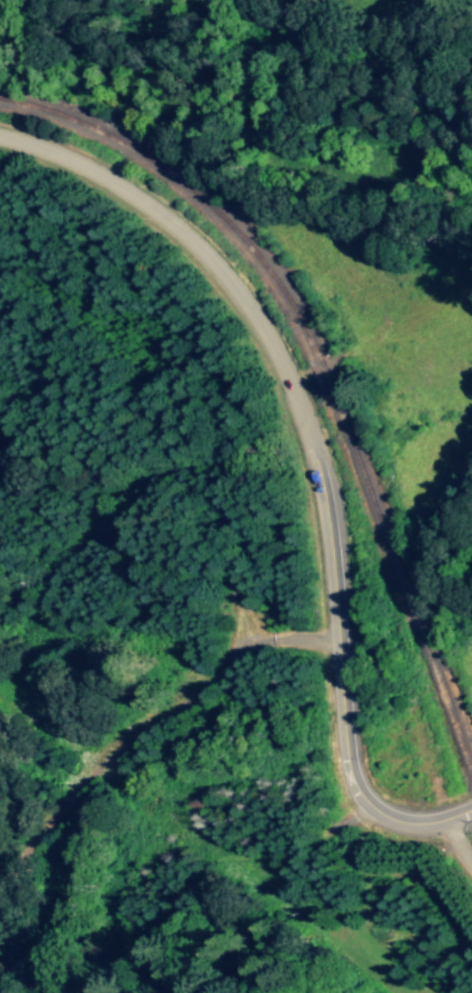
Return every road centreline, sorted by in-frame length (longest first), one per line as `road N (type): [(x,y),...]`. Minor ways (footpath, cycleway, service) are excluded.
road 1 (residential): [(471,807),(442,819),(396,818),(356,782),(328,503),(306,412),(254,311),(206,251),(149,204),(70,159),(0,135)]

